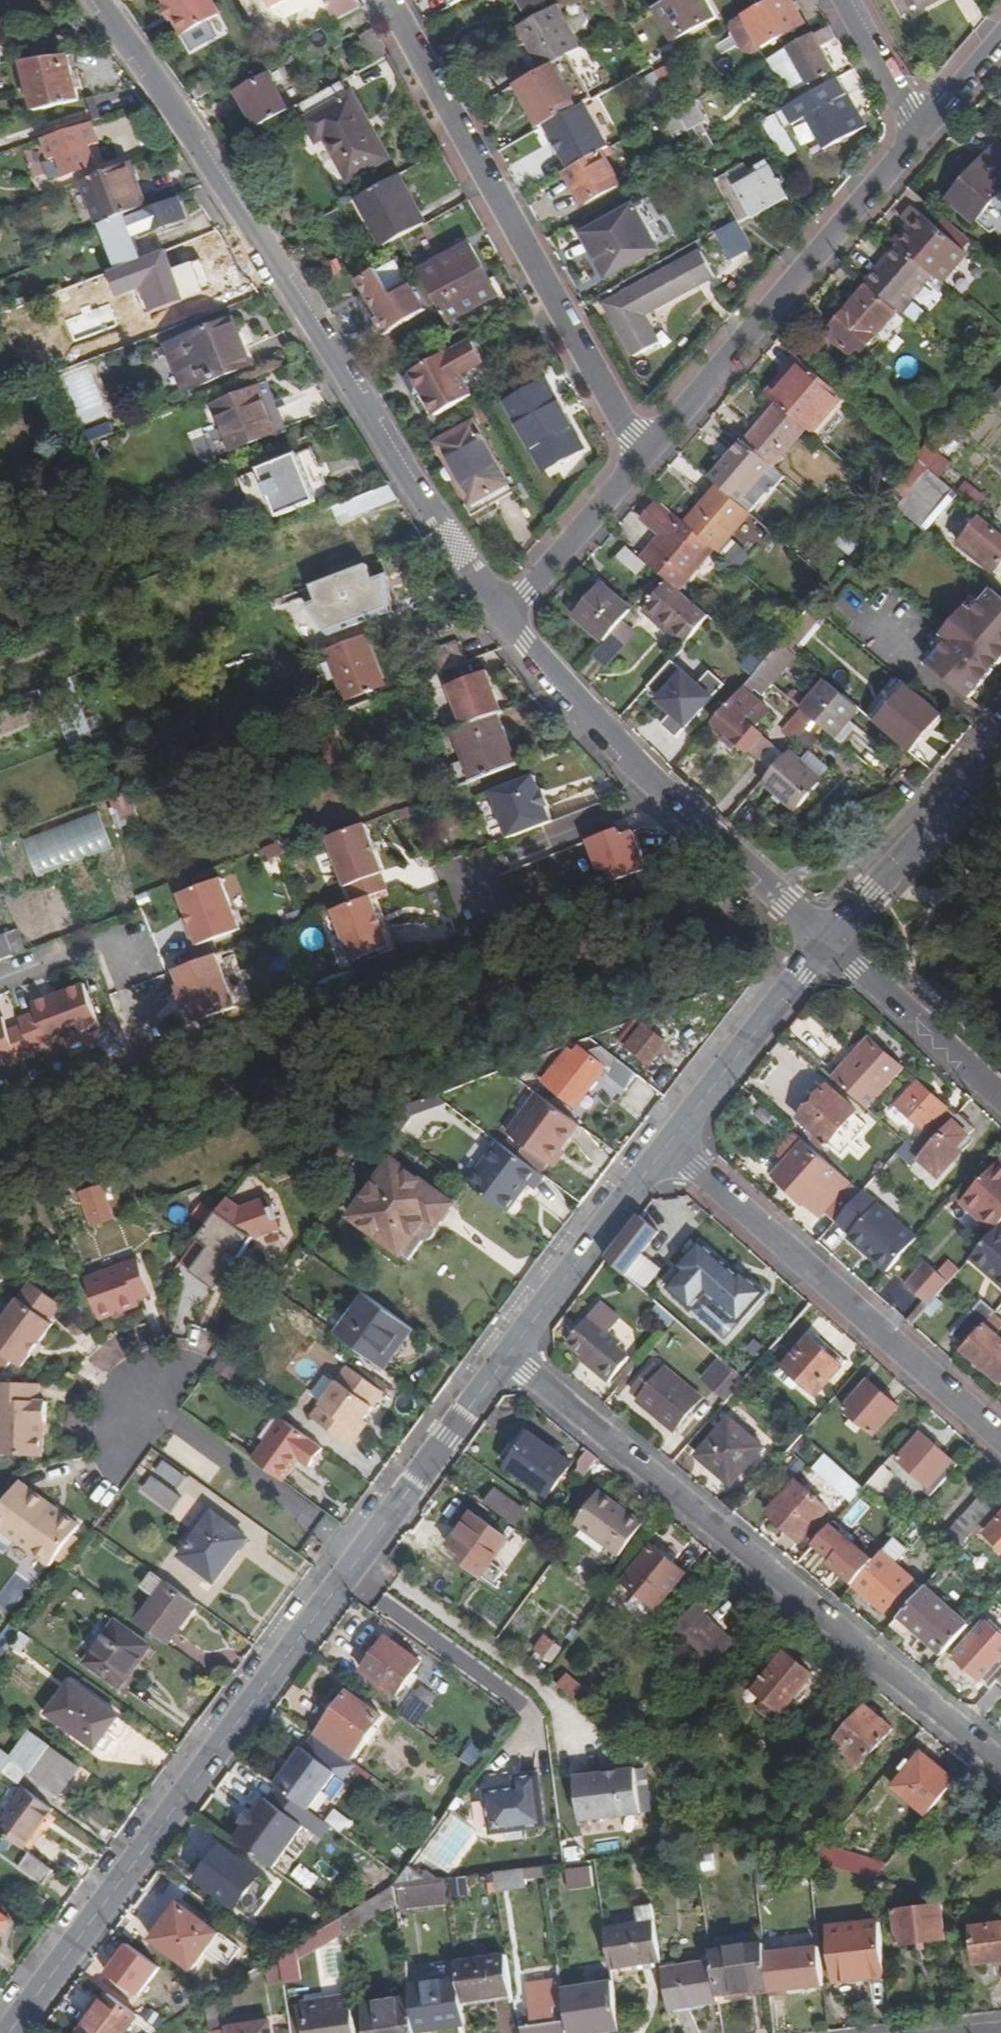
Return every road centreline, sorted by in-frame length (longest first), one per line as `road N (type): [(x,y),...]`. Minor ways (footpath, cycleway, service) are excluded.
road 1 (residential): [(504,614),(99,0)]
road 2 (residential): [(507,1355),(1000,1764)]
road 3 (secondary): [(8,2032),(362,1554)]
road 4 (residential): [(638,460),(383,0)]
road 5 (residential): [(827,938),(684,804),(504,614)]
road 6 (residential): [(665,1142),(1000,1438)]
road 7 (residential): [(638,460),(919,130)]
road 8 (residential): [(600,1739),(386,1583),(362,1554)]
road 9 (residential): [(362,1554),(136,1393)]
road 10 (secondary): [(507,1355),(665,1142)]
road 11 (secondary): [(1000,743),(827,938)]
road 12 (secondary): [(665,1142),(827,938)]
road 13 (secondary): [(362,1554),(507,1355)]
road 14 (residential): [(1000,1097),(827,938)]
road 15 (residential): [(504,614),(638,460)]
road 16 (residential): [(919,130),(847,0)]
road 17 (residential): [(919,130),(1000,33)]

